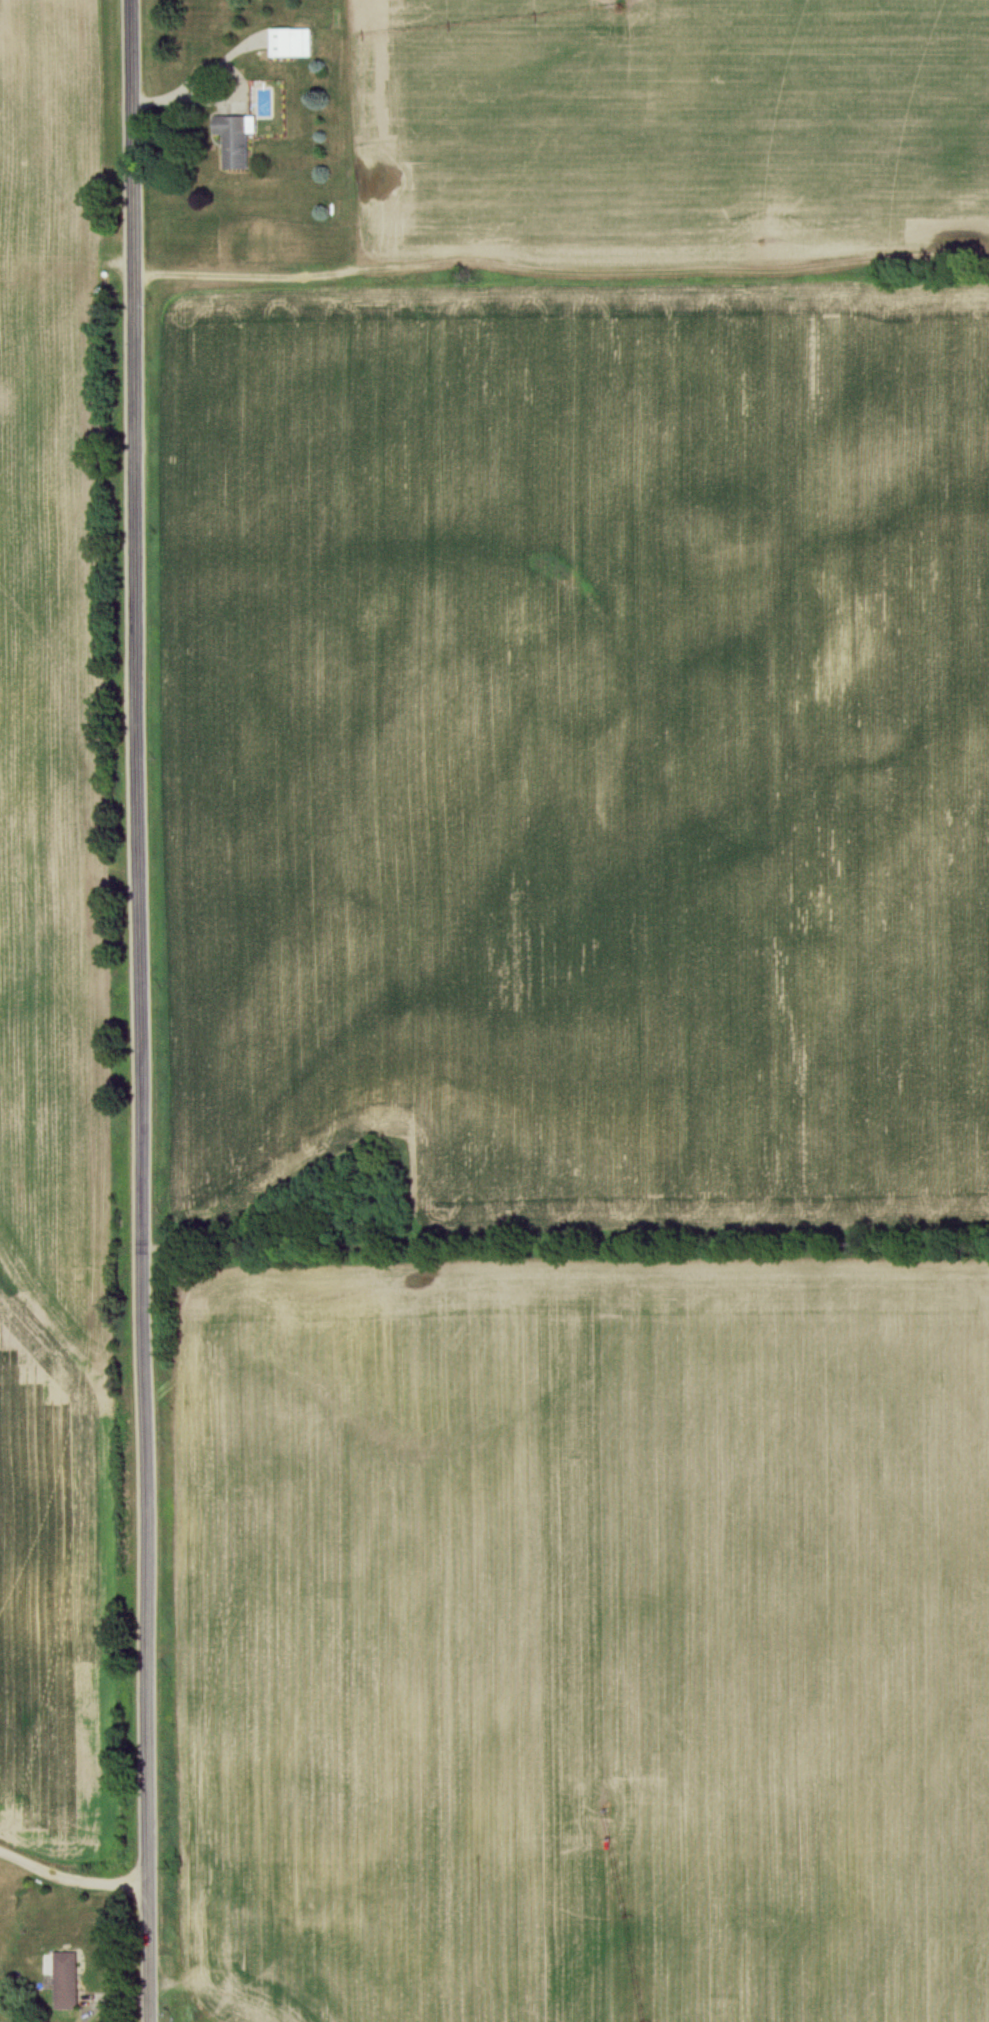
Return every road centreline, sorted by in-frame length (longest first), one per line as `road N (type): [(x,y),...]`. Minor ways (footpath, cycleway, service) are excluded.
road 1 (tertiary): [(153,2021),(133,0)]

